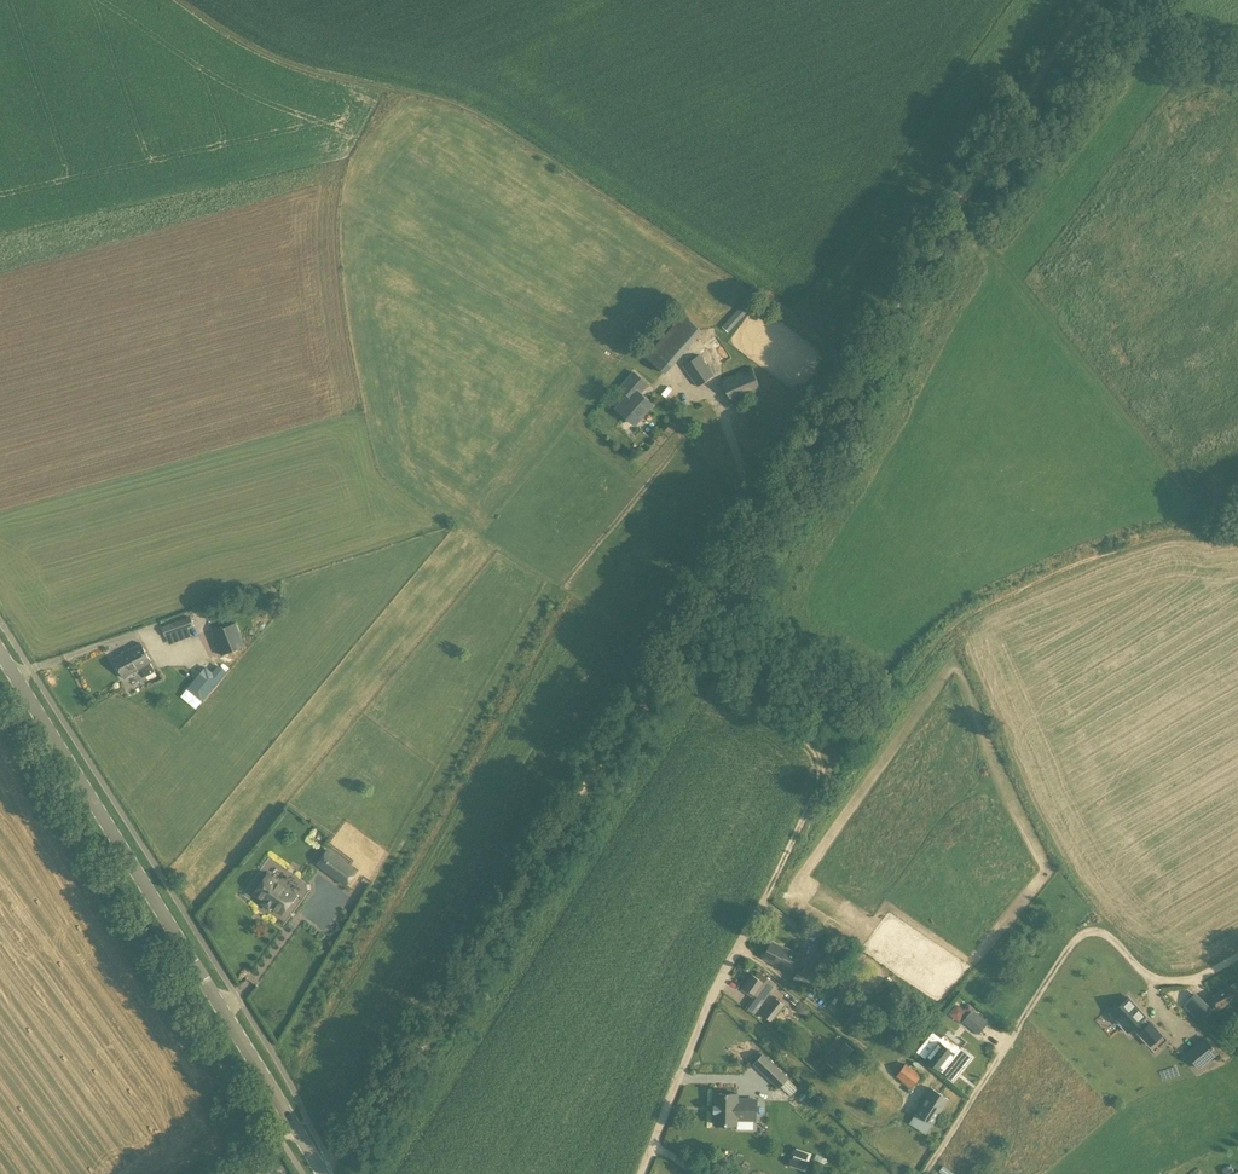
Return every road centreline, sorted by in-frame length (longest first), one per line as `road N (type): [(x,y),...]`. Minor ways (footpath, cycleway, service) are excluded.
road 1 (track): [(183,0),(271,54),(334,77),(443,99),(494,121),(856,364)]
road 2 (track): [(331,1164),(361,1141),(678,645)]
road 3 (secondary): [(323,1173),(0,650)]
road 4 (track): [(1237,529),(1149,539),(1010,595),(963,621),(884,712),(819,753)]
road 5 (track): [(925,1173),(1078,937),(1105,934),(1158,981),(1203,976),(1237,956)]
road 6 (track): [(819,753),(817,793),(723,972),(641,1173)]
road 7 (track): [(856,364),(1098,0)]
road 8 (track): [(678,645),(856,364)]
road 9 (track): [(819,753),(678,645)]

